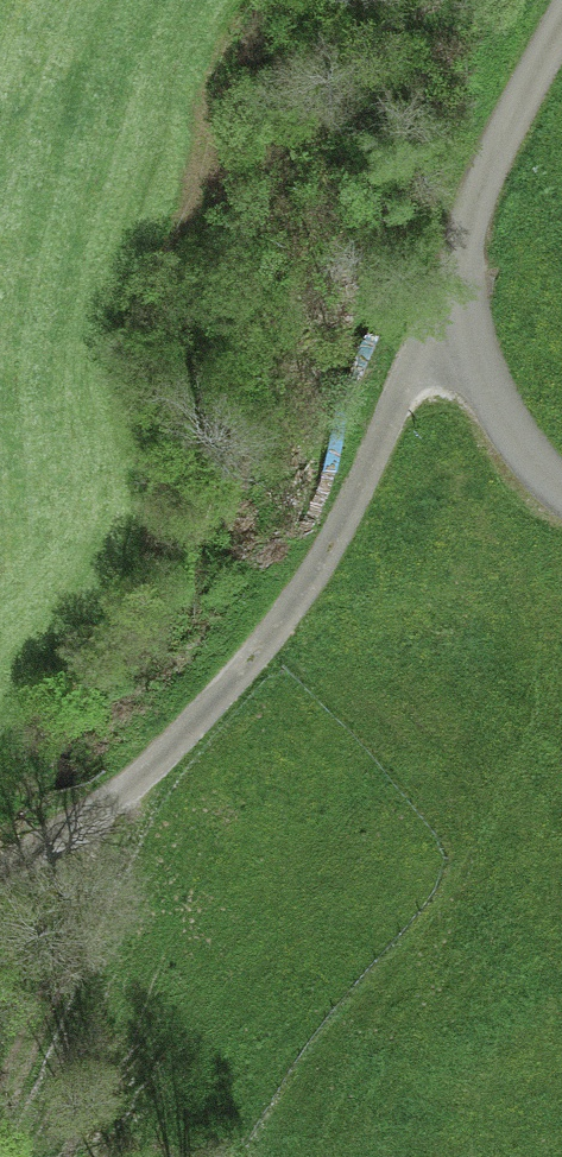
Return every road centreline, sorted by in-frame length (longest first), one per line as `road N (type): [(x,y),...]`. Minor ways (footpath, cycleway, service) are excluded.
road 1 (track): [(0,878),(125,796),(240,674),(319,568),(401,388),(427,357),(470,331)]
road 2 (track): [(125,796),(0,1107)]
road 3 (residential): [(561,22),(467,228),(470,331)]
road 4 (unclassified): [(470,331),(516,435),(561,489)]

